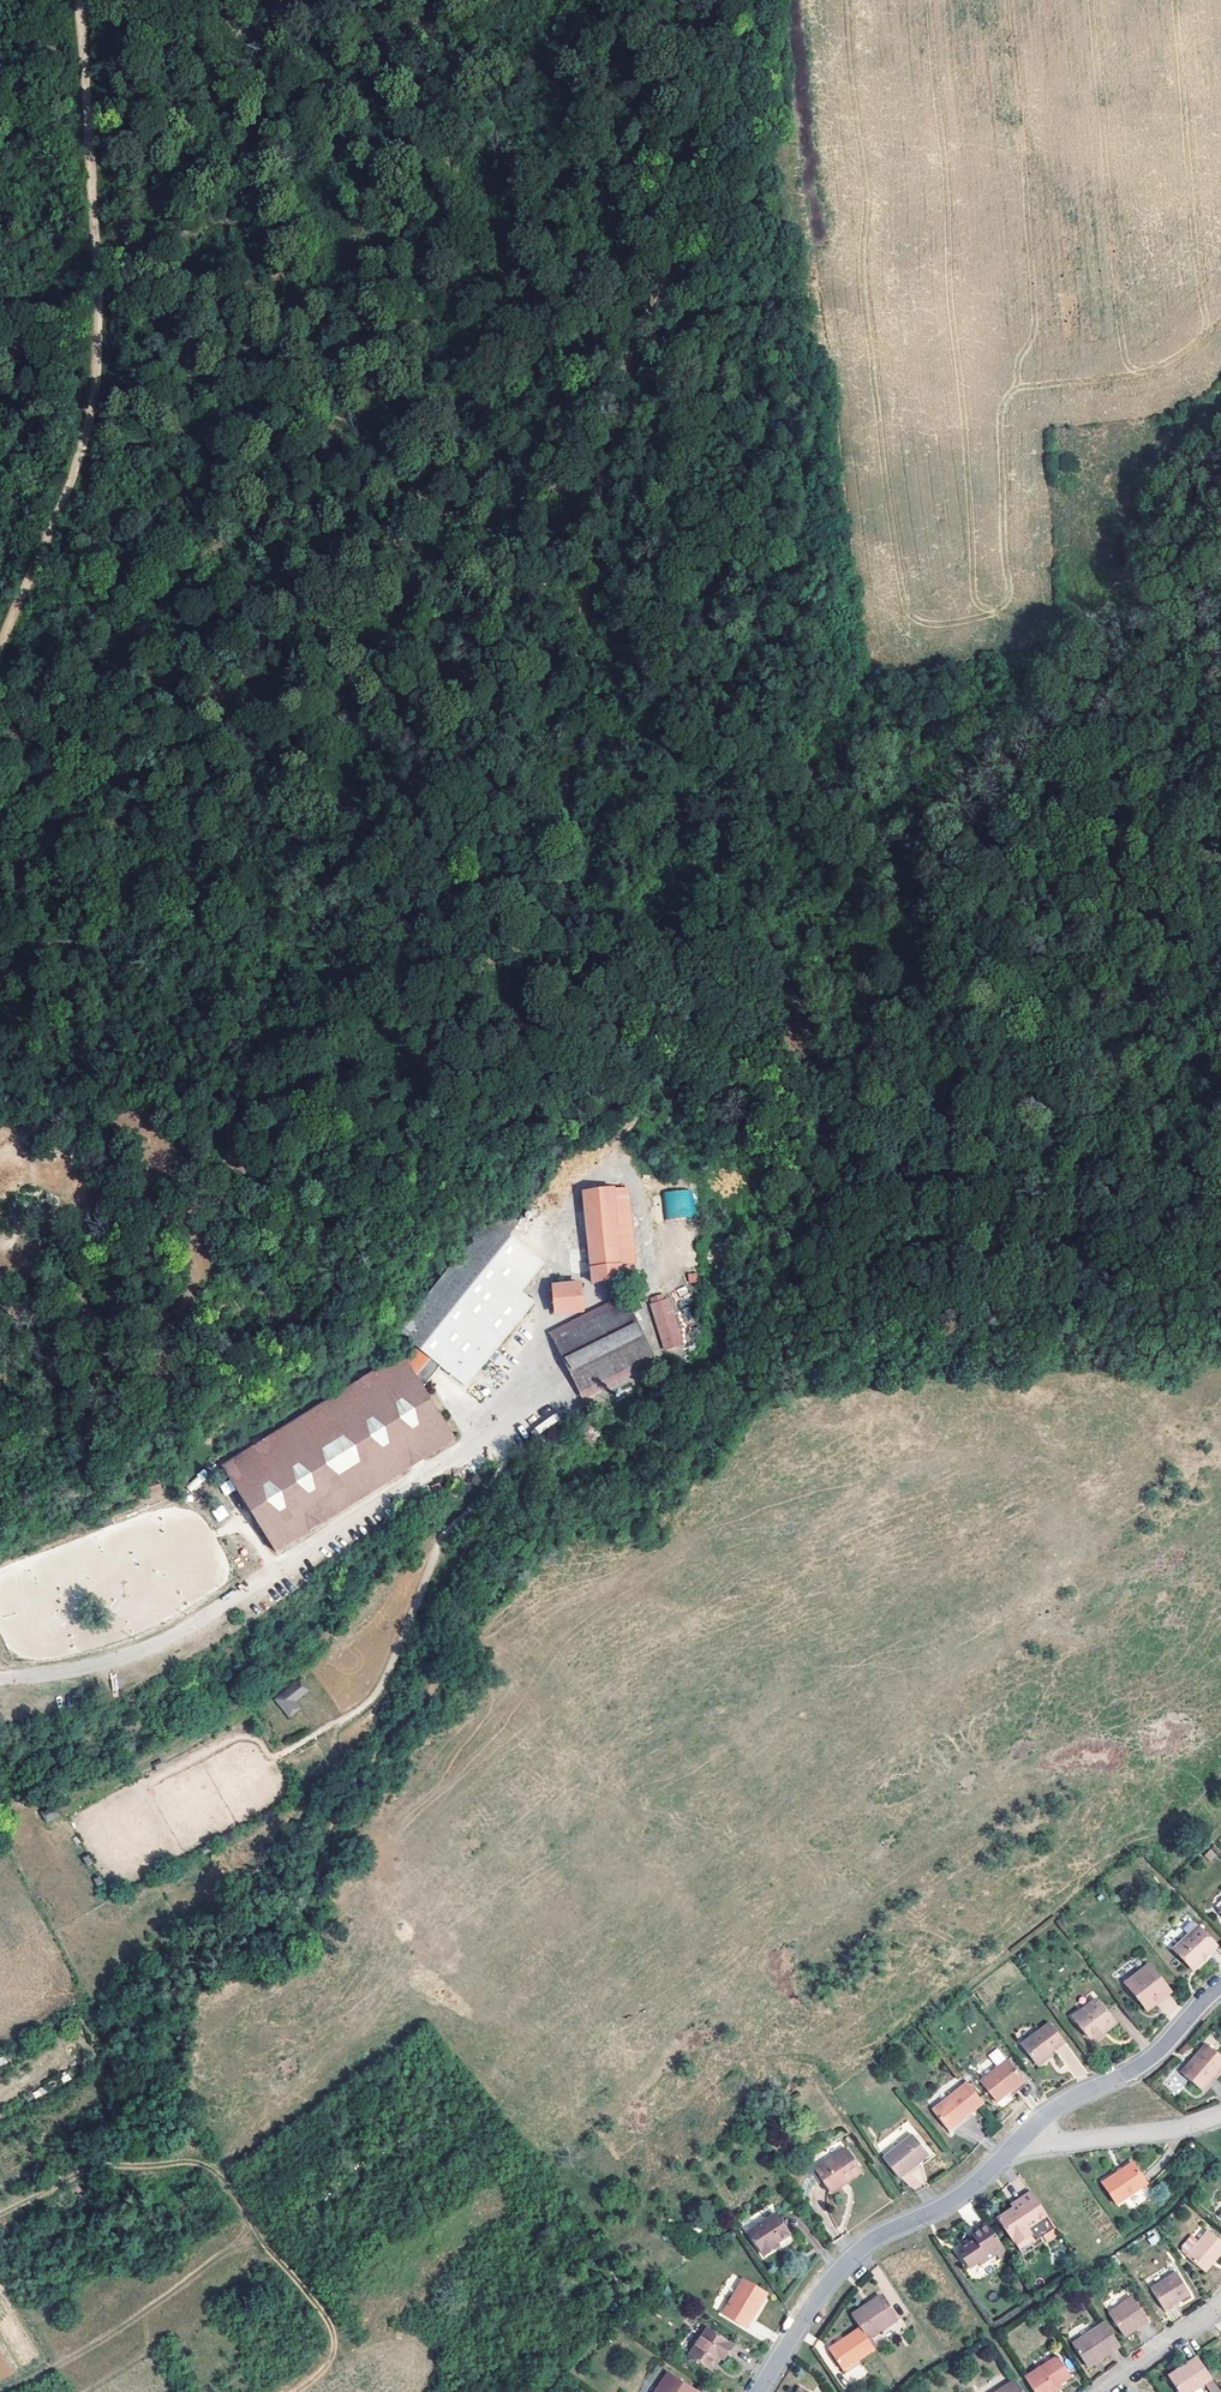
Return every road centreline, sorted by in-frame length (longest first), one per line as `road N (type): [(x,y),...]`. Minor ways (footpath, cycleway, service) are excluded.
road 1 (track): [(614,1144),(634,1118),(636,1094),(582,975),(563,861),(593,502),(625,367),(719,135),(747,0)]
road 2 (residential): [(0,1677),(89,1667),(163,1641),(494,1435),(542,1328),(549,1266),(573,1192),(614,1144)]
road 3 (track): [(79,0),(99,306),(93,380),(75,469),(0,647)]
road 4 (track): [(279,1755),(377,1690),(438,1542),(501,1472),(494,1435)]
road 5 (residential): [(1028,2134),(951,2202),(885,2232),(846,2263),(759,2391)]
road 6 (track): [(222,2169),(268,2247),(332,2327),(332,2356),(295,2391)]
road 7 (residential): [(1028,2134),(1061,2104),(1158,2055),(1220,1986)]
road 8 (residential): [(1220,2116),(1175,2132),(1058,2145),(1028,2134)]
road 9 (residential): [(1220,2307),(1106,2391)]

